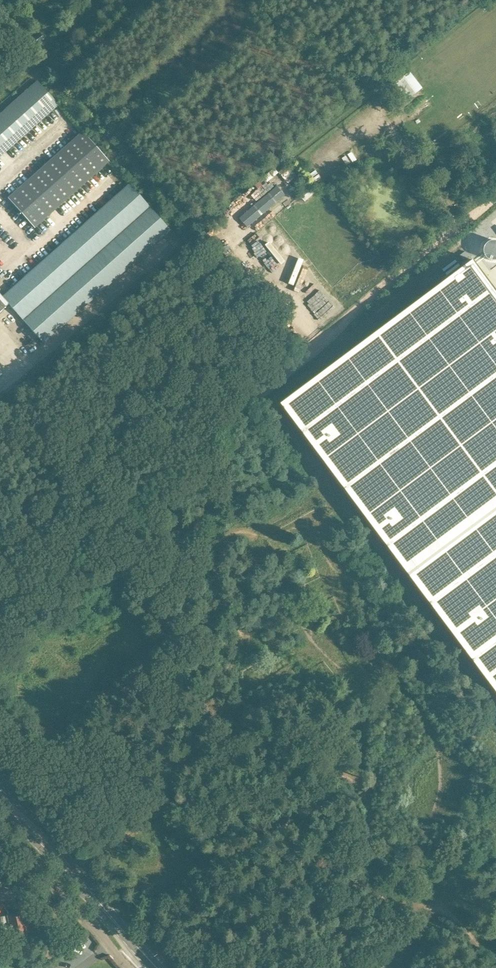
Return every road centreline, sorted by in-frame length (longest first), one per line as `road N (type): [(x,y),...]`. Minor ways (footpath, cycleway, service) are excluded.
road 1 (track): [(0,616),(495,199)]
road 2 (unclassified): [(129,967),(0,827)]
road 3 (secondary): [(86,890),(0,780)]
road 4 (secondary): [(0,804),(86,890)]

